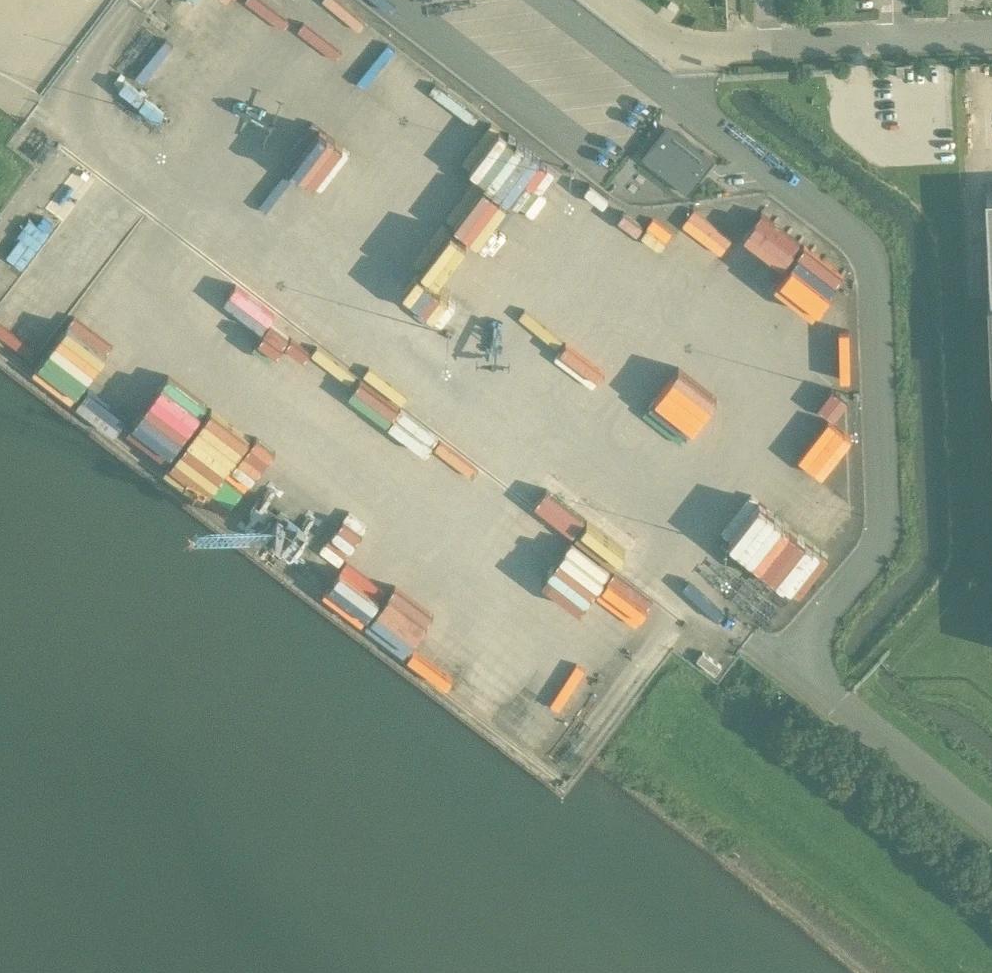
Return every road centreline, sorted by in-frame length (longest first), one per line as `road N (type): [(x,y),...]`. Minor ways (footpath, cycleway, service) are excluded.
road 1 (unclassified): [(727,47),(991,35)]
road 2 (unclassified): [(991,820),(845,708)]

